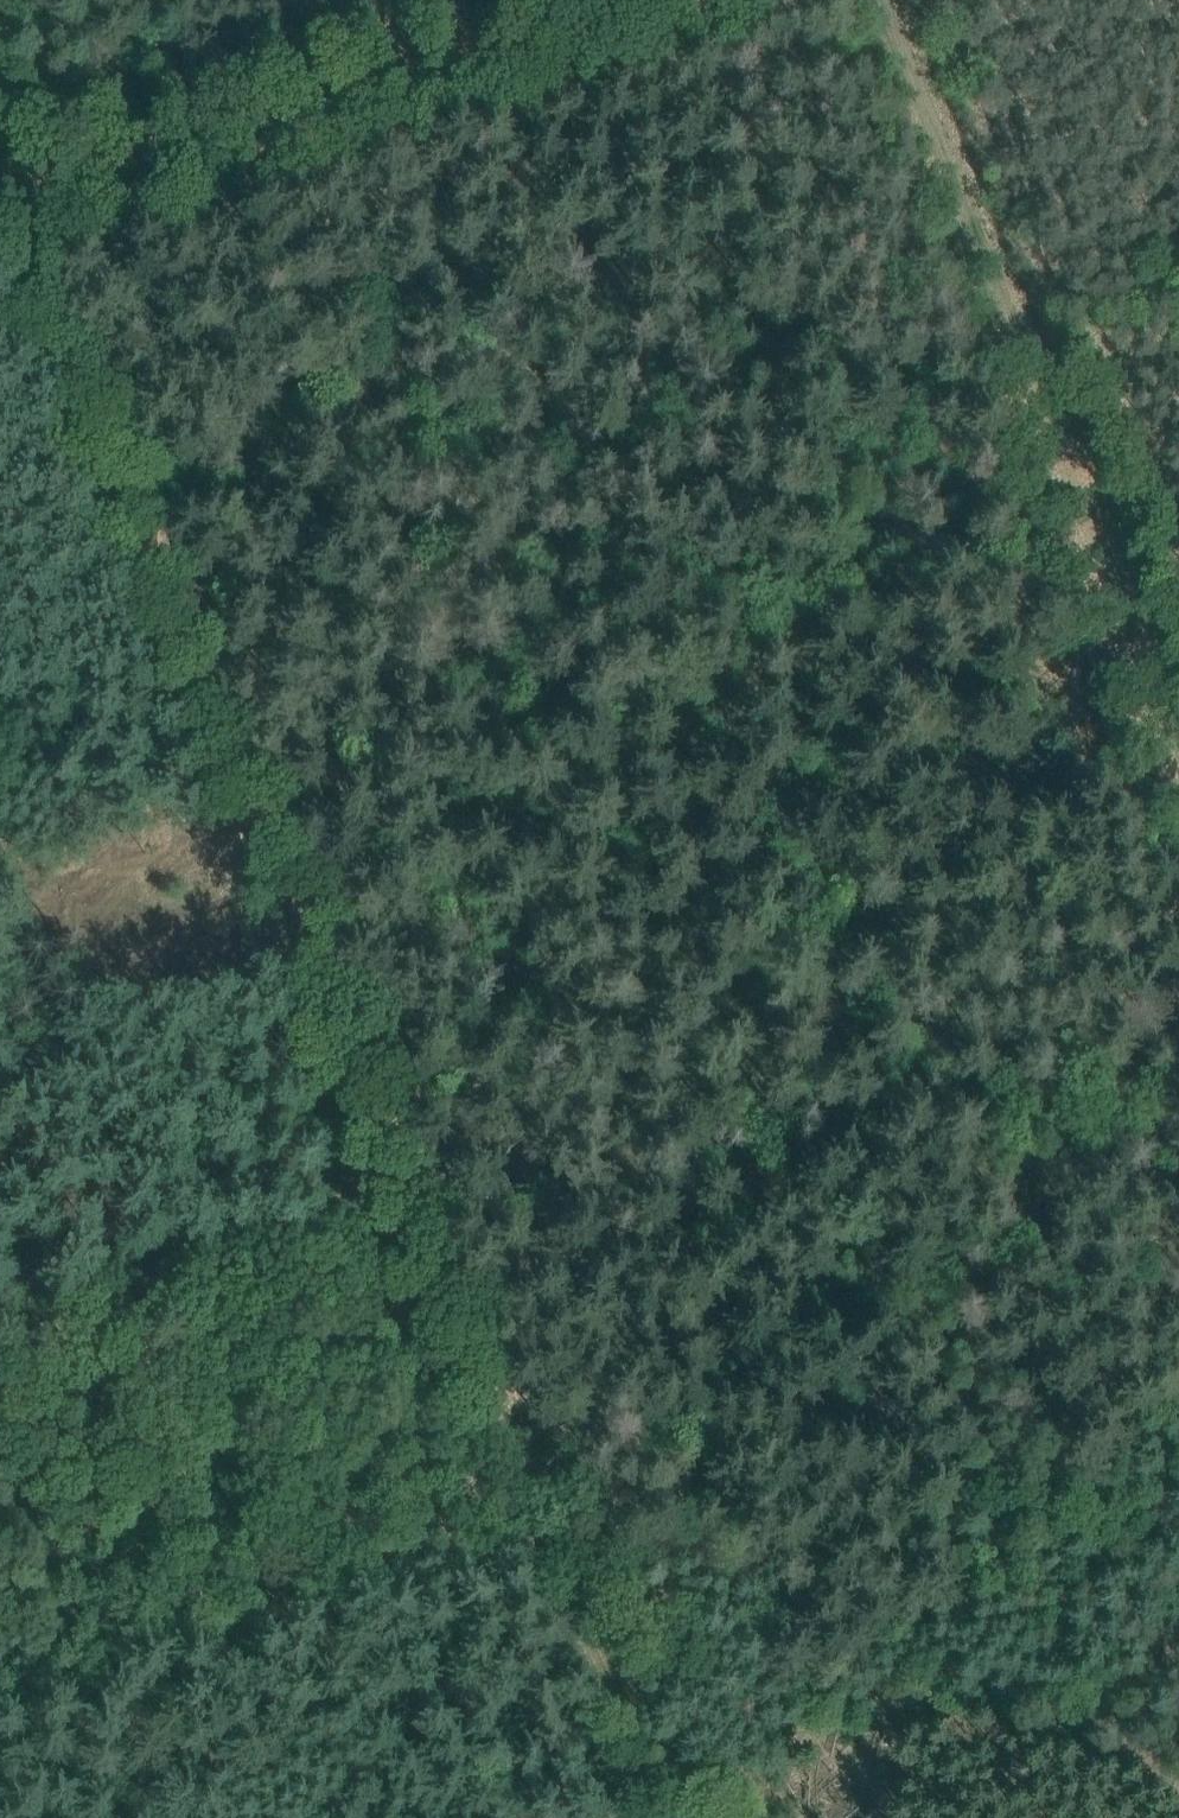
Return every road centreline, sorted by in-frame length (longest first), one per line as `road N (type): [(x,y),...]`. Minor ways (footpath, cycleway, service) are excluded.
road 1 (track): [(649,1817),(590,1668)]

